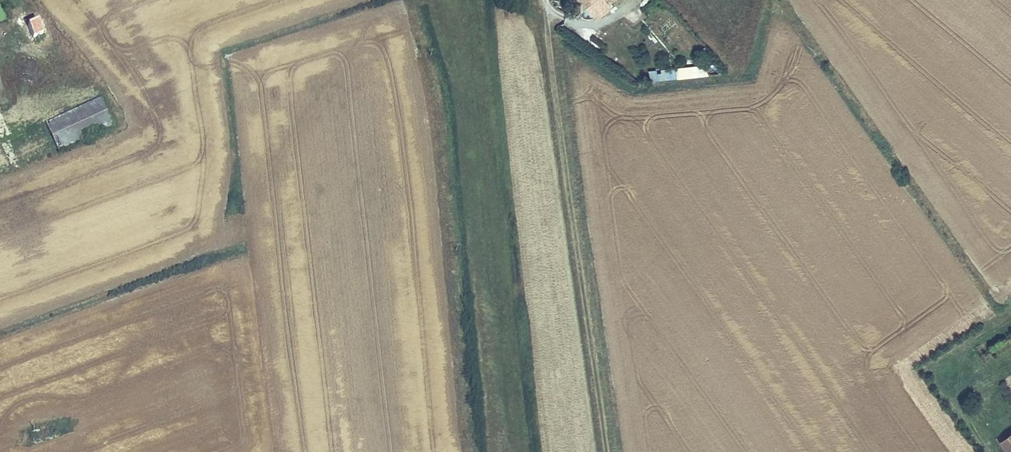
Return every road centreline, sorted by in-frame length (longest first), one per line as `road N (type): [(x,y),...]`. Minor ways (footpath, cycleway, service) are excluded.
road 1 (track): [(607,451),(546,11)]

